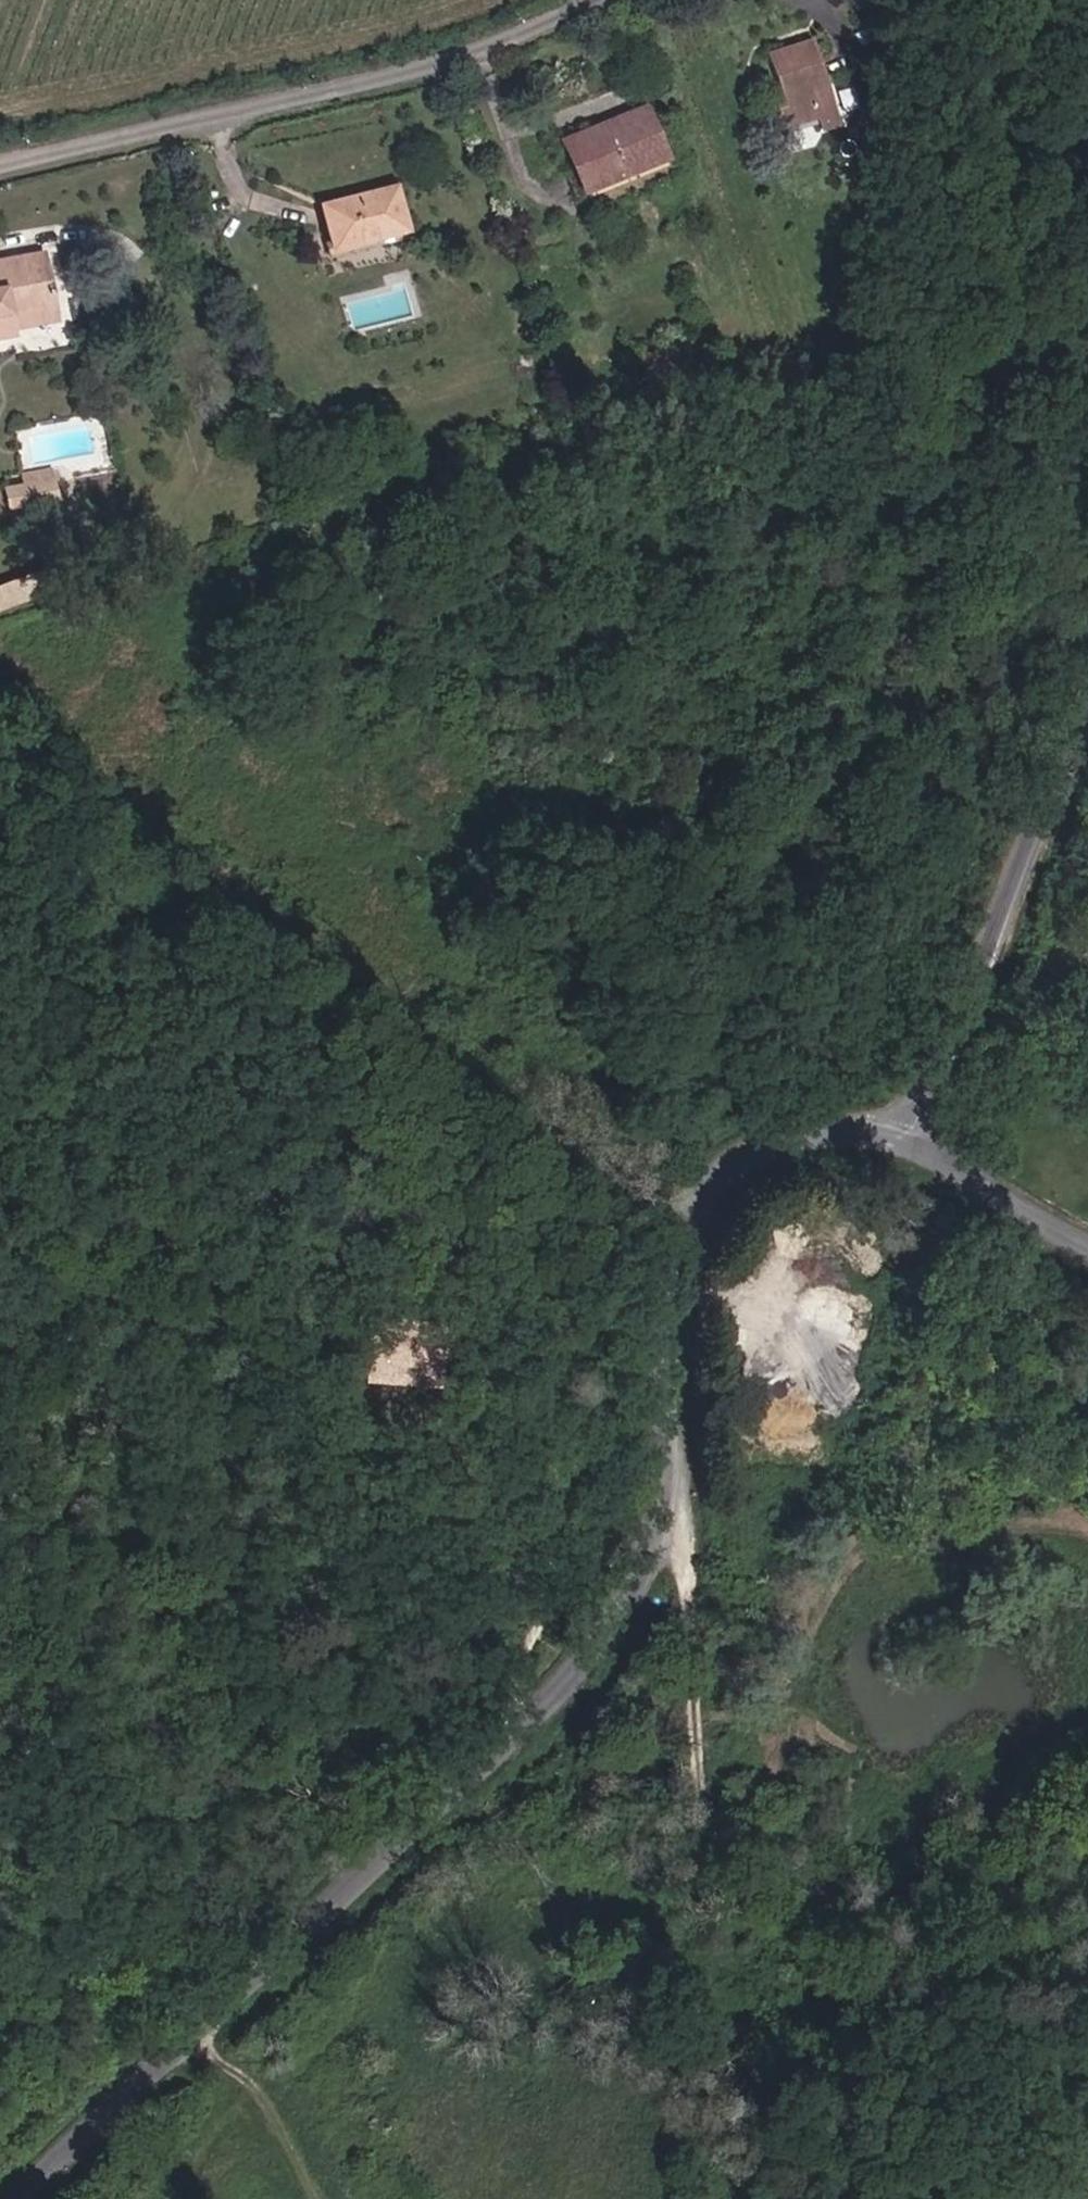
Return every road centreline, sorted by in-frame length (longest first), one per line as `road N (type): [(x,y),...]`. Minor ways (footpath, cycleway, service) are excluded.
road 1 (tertiary): [(905,1139),(865,1134),(795,1146),(717,1182),(675,1264),(675,1518),(576,1670),(278,1960),(8,2198)]
road 2 (residential): [(573,0),(471,48),(0,165)]
road 3 (residential): [(905,1139),(1087,742)]
road 4 (tertiary): [(1087,1245),(905,1139)]

